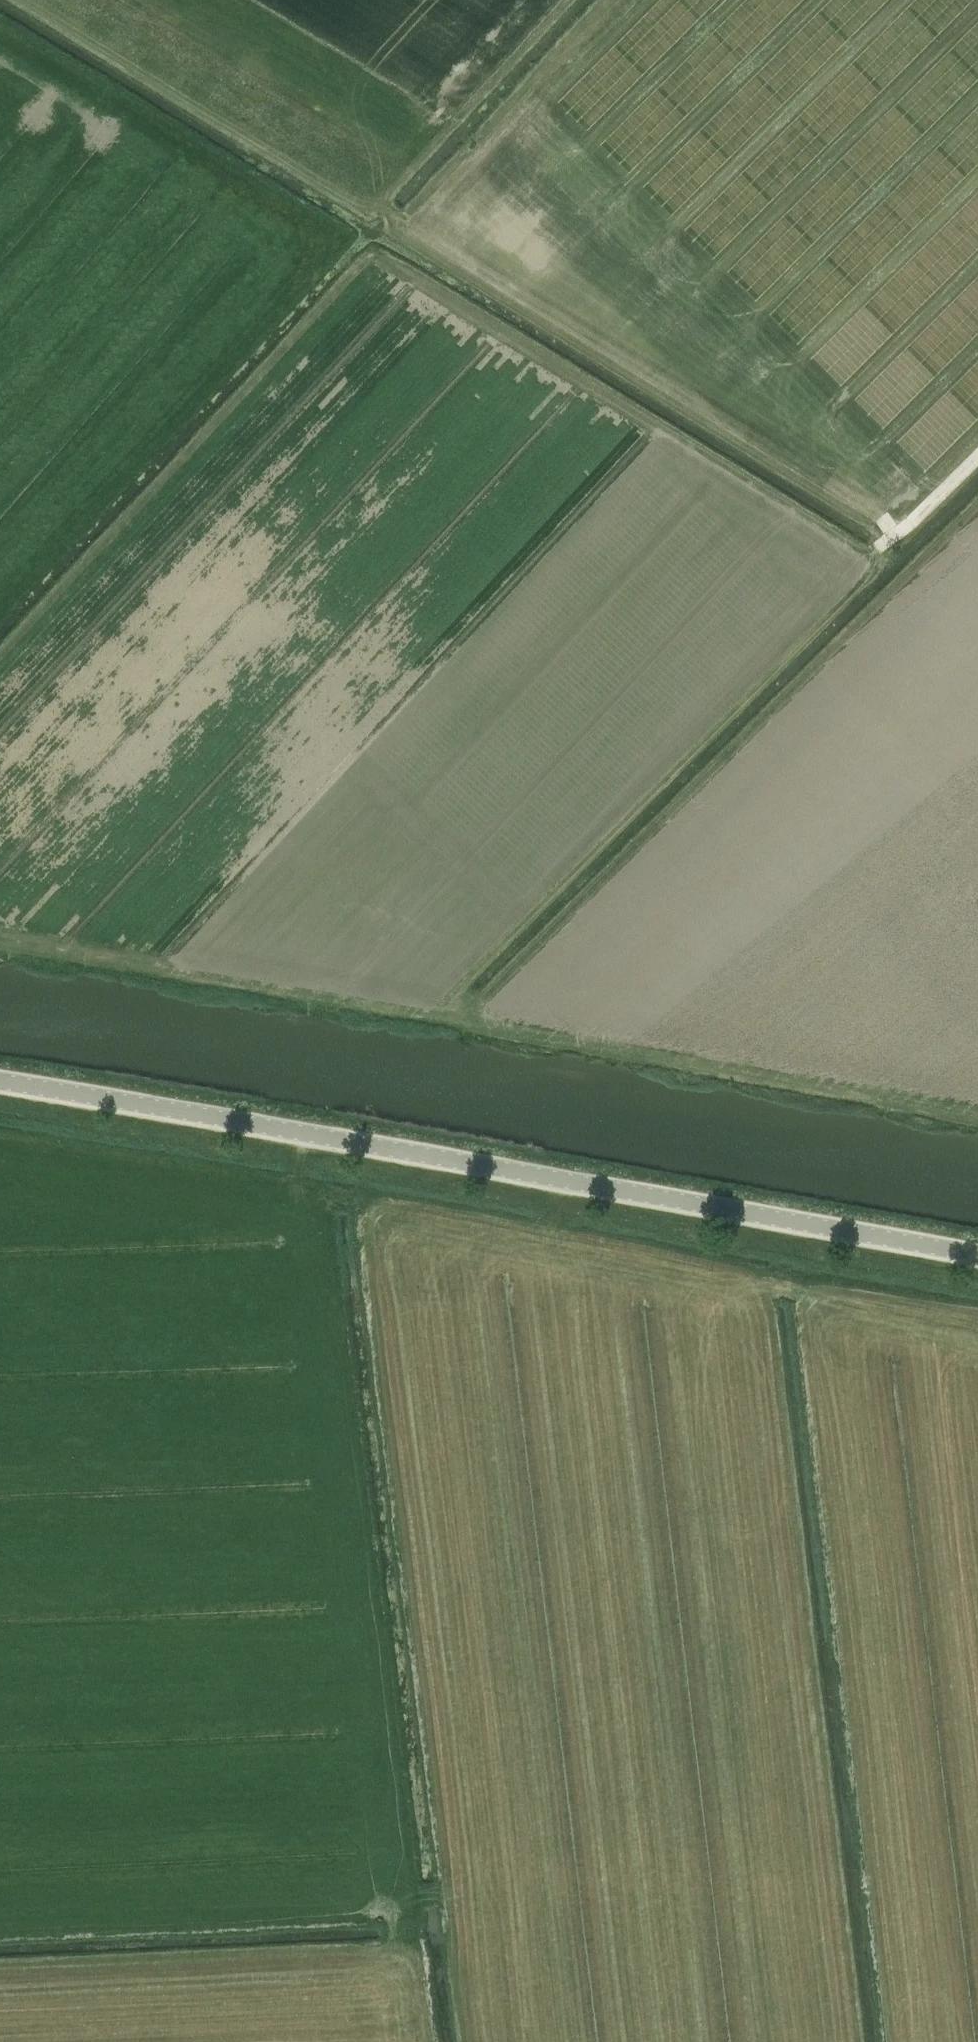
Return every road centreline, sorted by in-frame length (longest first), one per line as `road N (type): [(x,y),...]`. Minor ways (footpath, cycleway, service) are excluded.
road 1 (tertiary): [(977,1256),(0,1083)]
road 2 (track): [(977,456),(883,540)]

